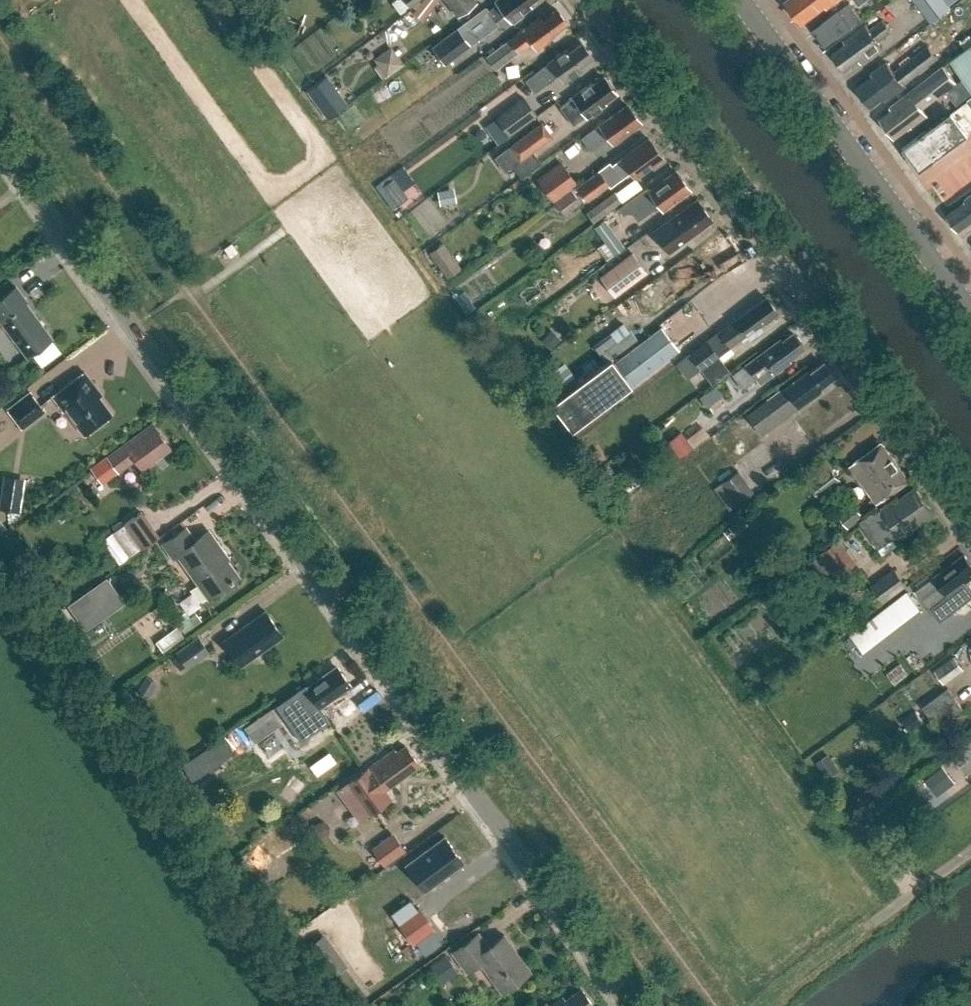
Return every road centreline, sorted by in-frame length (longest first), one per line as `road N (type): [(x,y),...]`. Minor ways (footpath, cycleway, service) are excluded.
road 1 (residential): [(625,1005),(0,152)]
road 2 (unclassified): [(970,525),(583,0)]
road 3 (secondary): [(970,311),(742,0)]

